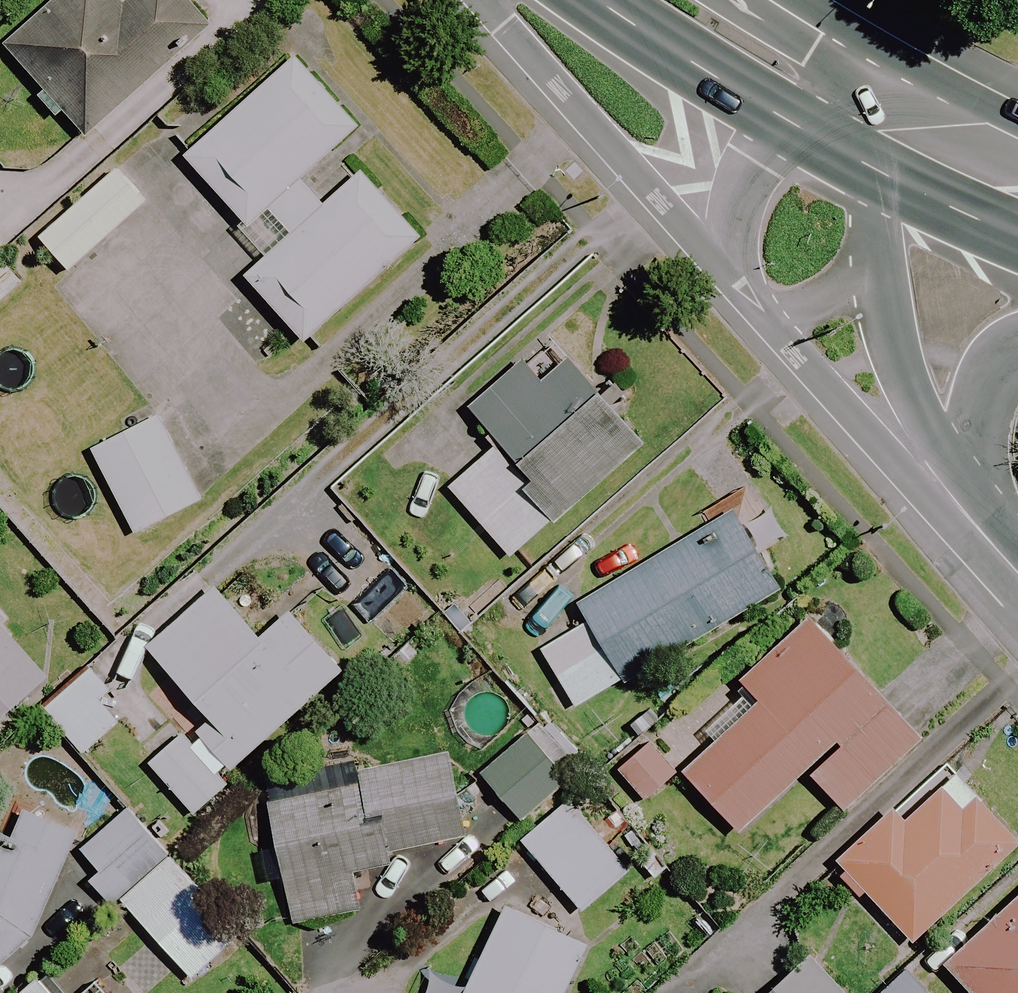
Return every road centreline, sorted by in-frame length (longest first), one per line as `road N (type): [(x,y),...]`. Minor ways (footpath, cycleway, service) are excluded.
road 1 (trunk): [(735,285),(492,0)]
road 2 (trunk): [(786,122),(596,0)]
road 3 (unclassified): [(879,256),(886,336),(921,470)]
road 4 (unclassified): [(921,470),(766,323)]
road 5 (trunk): [(1017,353),(985,405),(974,444),(971,524)]
road 6 (unclassified): [(735,285),(736,203),(752,159),(786,122)]
road 7 (trunk): [(884,67),(1017,134)]
road 8 (trunk): [(1017,231),(881,174)]
road 9 (trunk): [(879,256),(766,323)]
road 10 (trunk): [(781,0),(884,67)]

